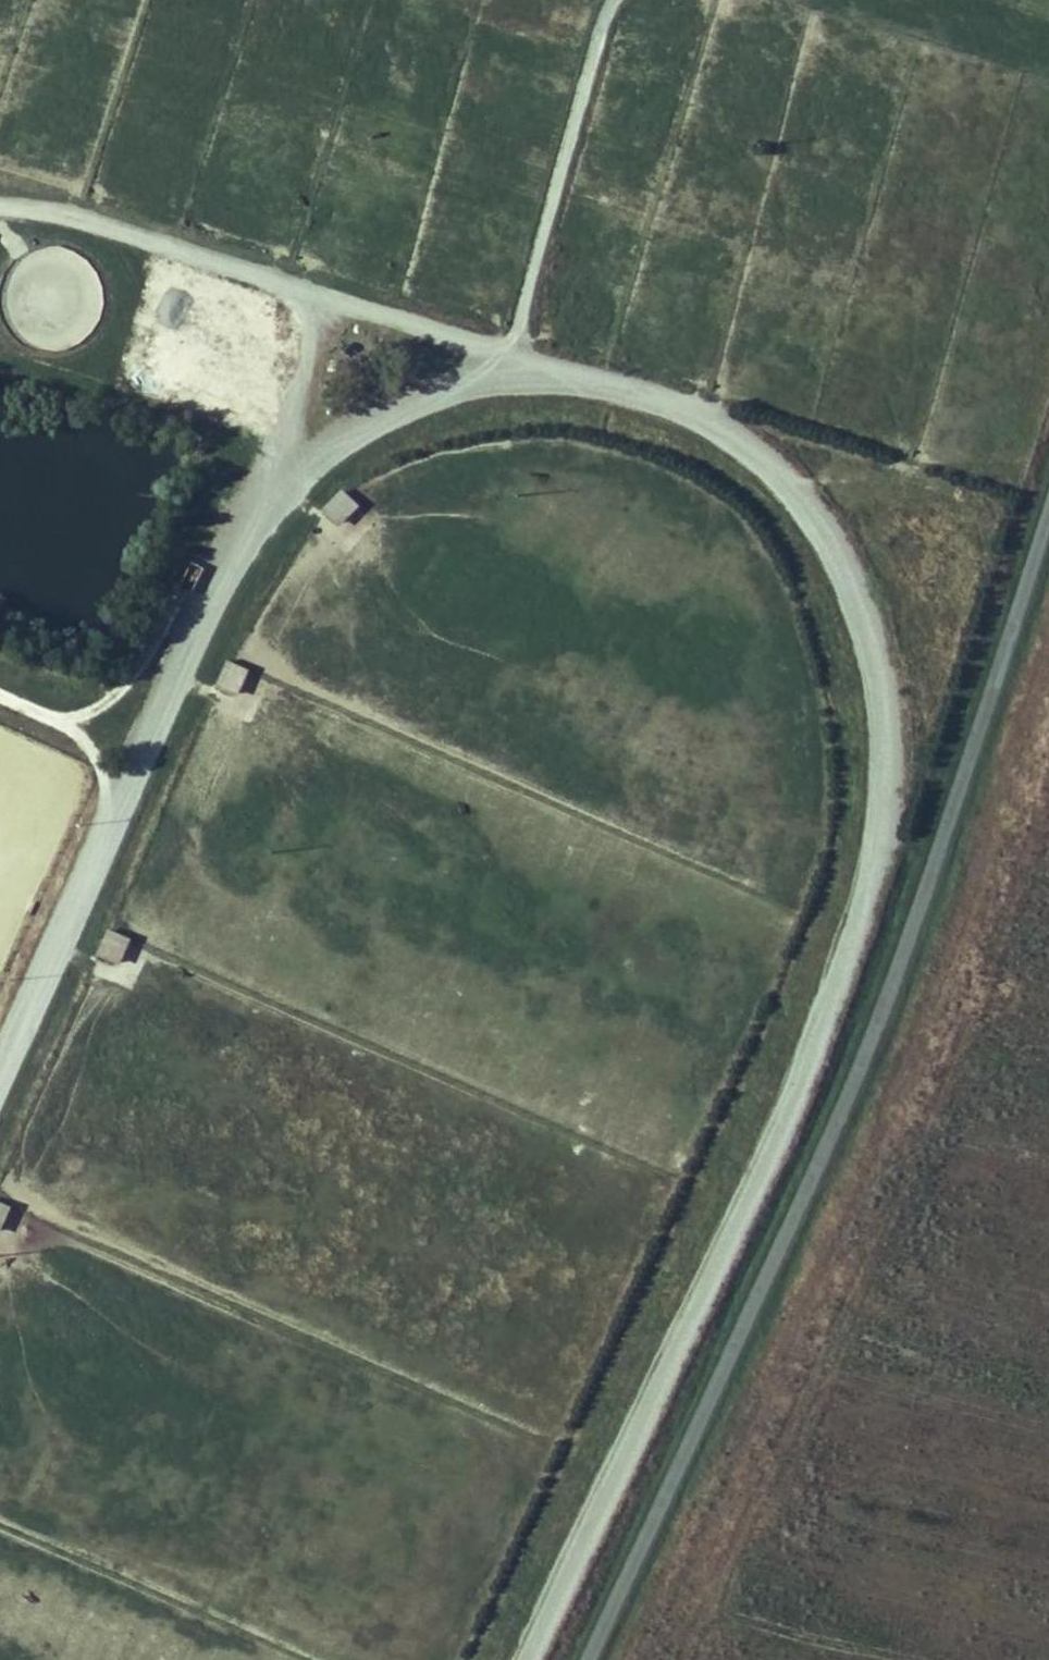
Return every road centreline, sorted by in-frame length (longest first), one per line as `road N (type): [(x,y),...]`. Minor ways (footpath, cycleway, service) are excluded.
road 1 (unclassified): [(1048,509),(855,1078),(578,1659)]

